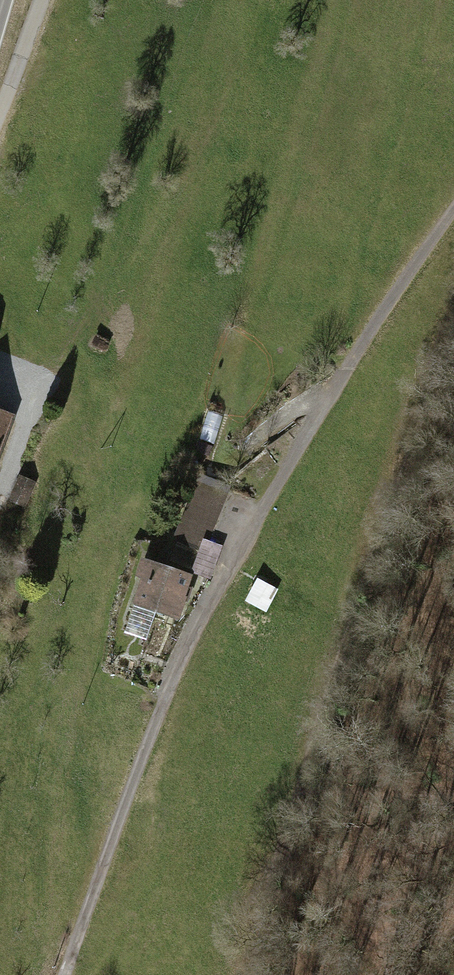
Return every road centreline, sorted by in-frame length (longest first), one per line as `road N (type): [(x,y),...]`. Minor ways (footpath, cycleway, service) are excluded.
road 1 (track): [(453,355),(410,453),(287,974)]
road 2 (track): [(66,974),(216,588),(334,394)]
road 3 (track): [(334,394),(453,210)]
road 4 (track): [(334,394),(280,421),(222,469)]

